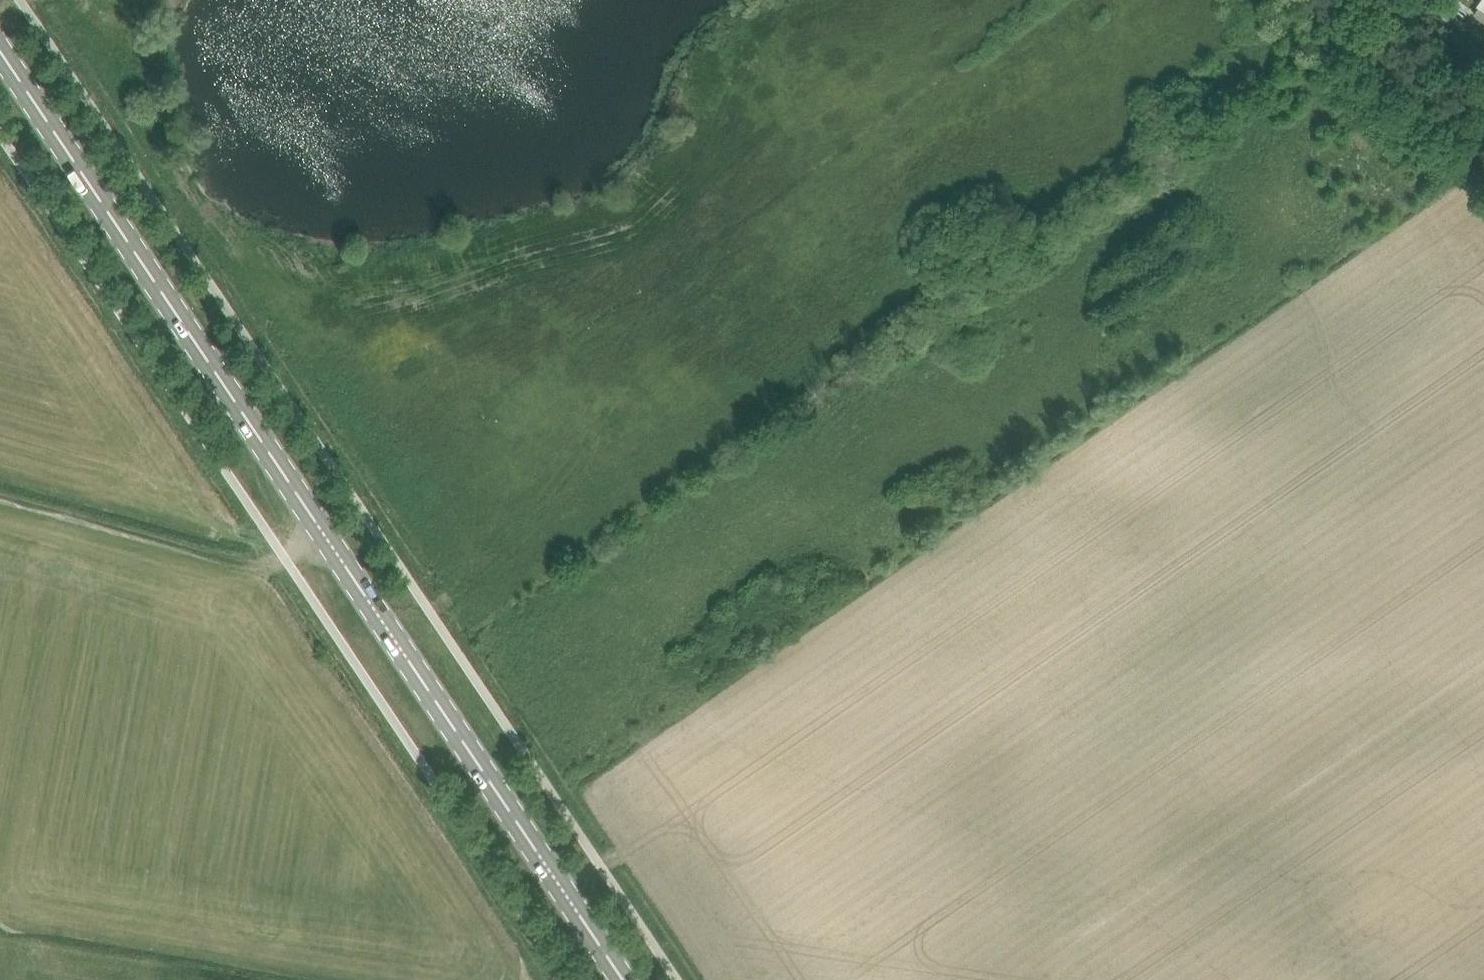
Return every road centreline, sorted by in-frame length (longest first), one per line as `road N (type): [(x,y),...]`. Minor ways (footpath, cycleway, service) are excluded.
road 1 (secondary): [(625,979),(0,49)]
road 2 (track): [(1483,177),(1334,35),(1334,0)]

